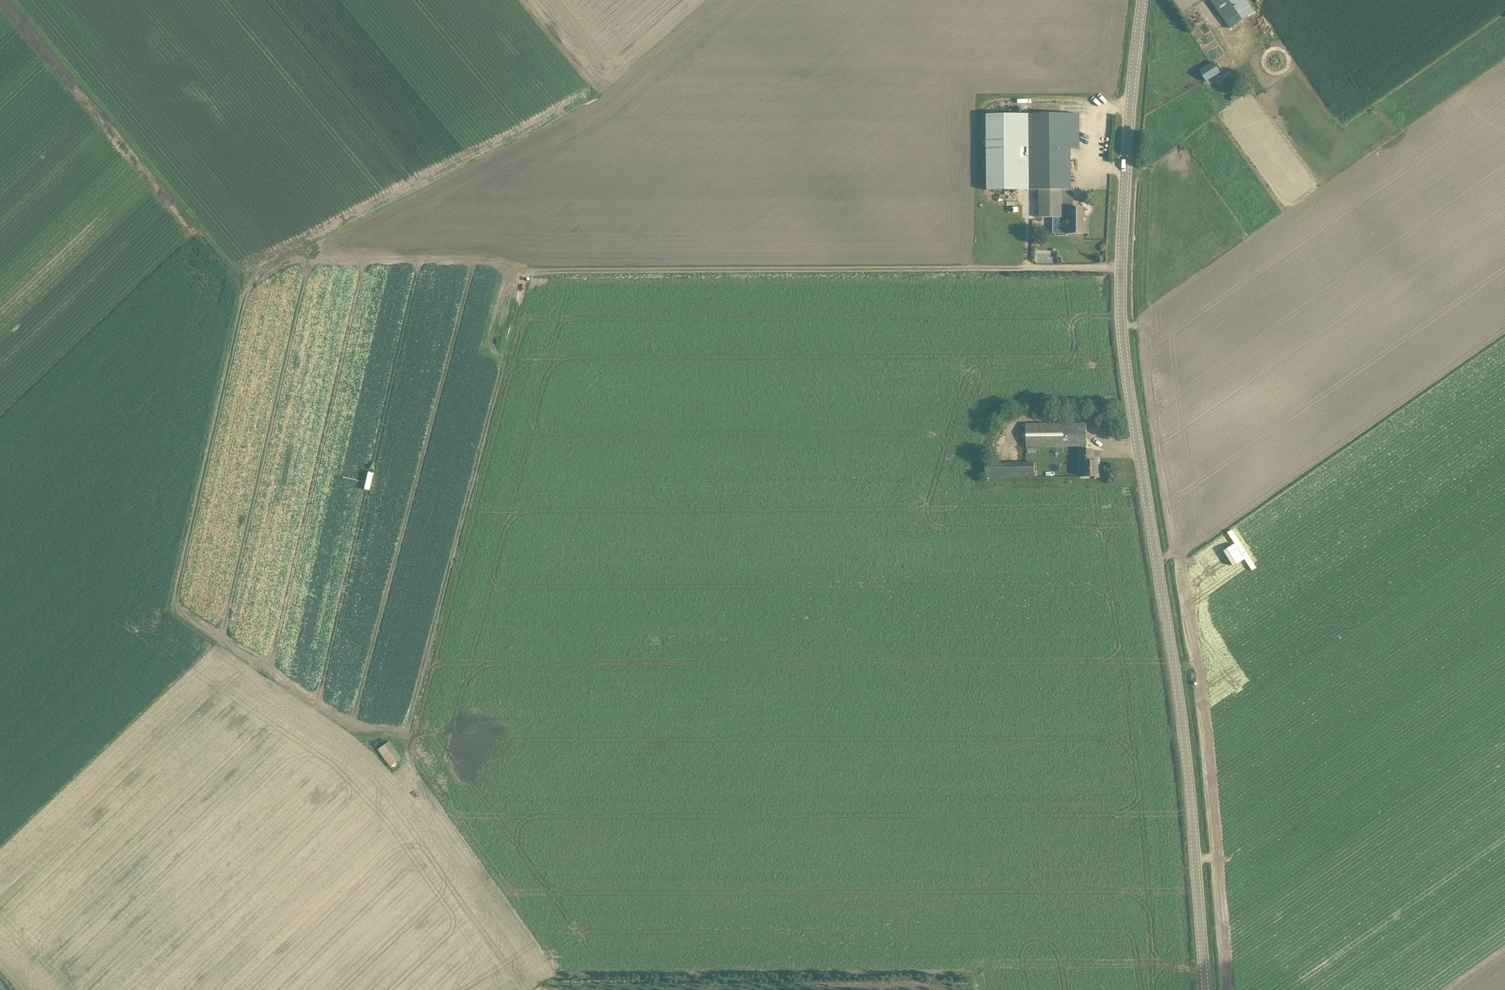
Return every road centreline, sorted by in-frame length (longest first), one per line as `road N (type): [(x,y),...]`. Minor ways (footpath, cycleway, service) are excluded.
road 1 (tertiary): [(1206,989),(1183,721),(1121,308),(1143,0)]

